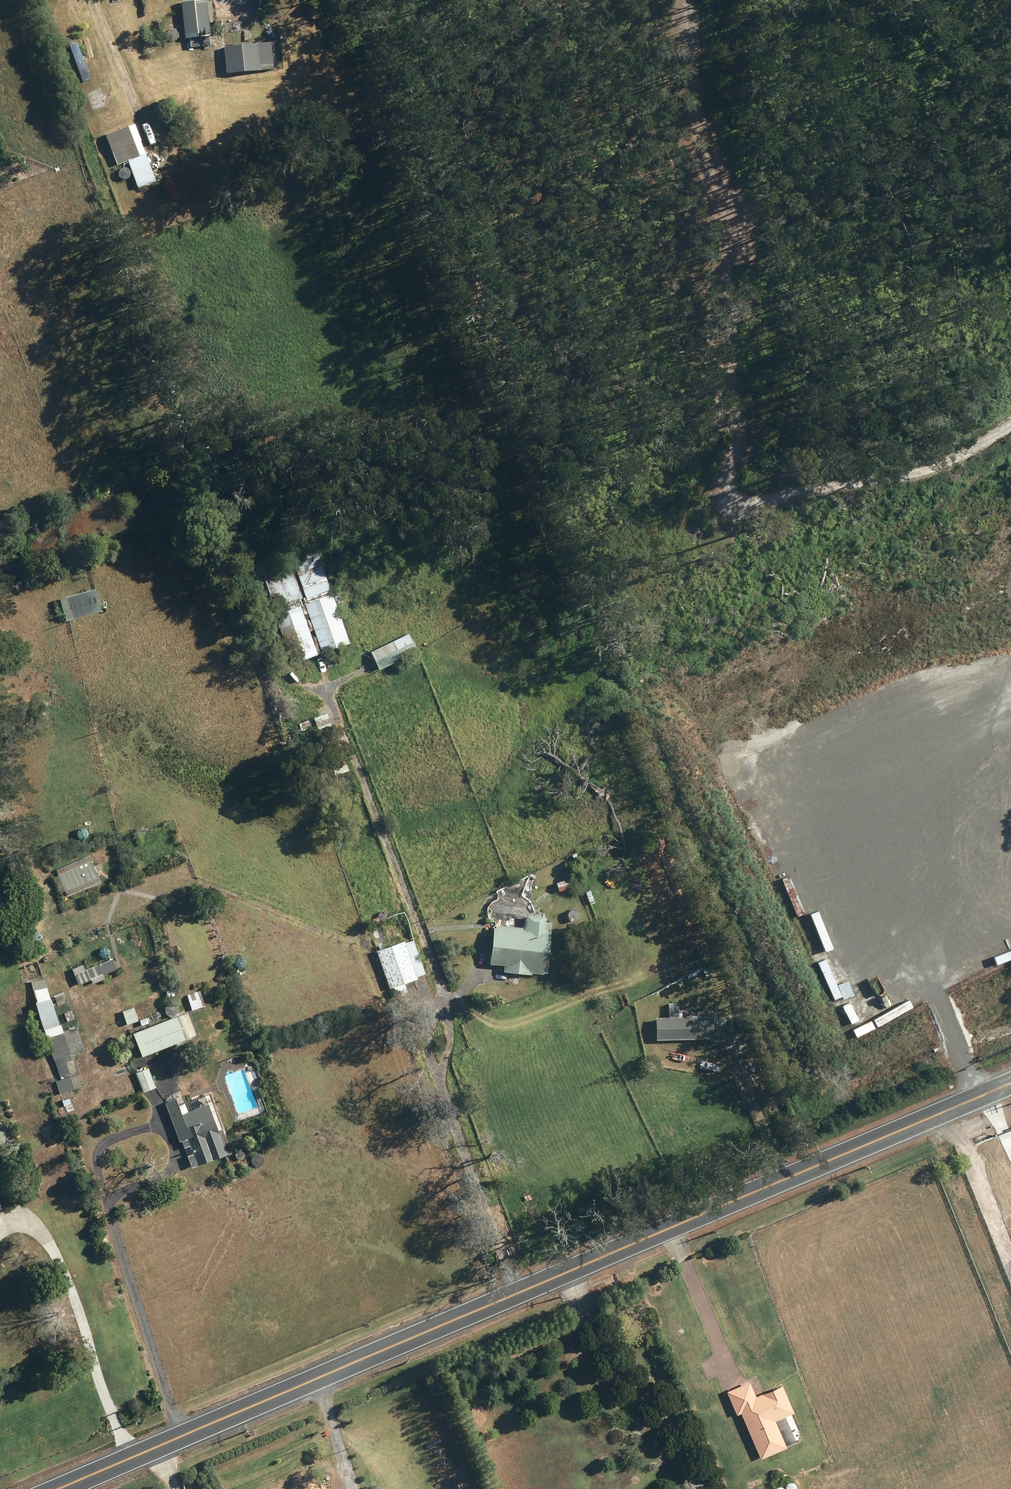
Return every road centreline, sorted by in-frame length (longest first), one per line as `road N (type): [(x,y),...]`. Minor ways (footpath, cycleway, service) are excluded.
road 1 (tertiary): [(1010,1081),(60,1488)]
road 2 (track): [(690,0),(699,112),(732,266),(729,406),(754,492),(792,497),(946,452),(1010,413)]
road 3 (track): [(982,1092),(963,1069),(931,991),(929,906),(983,792),(1010,755)]

